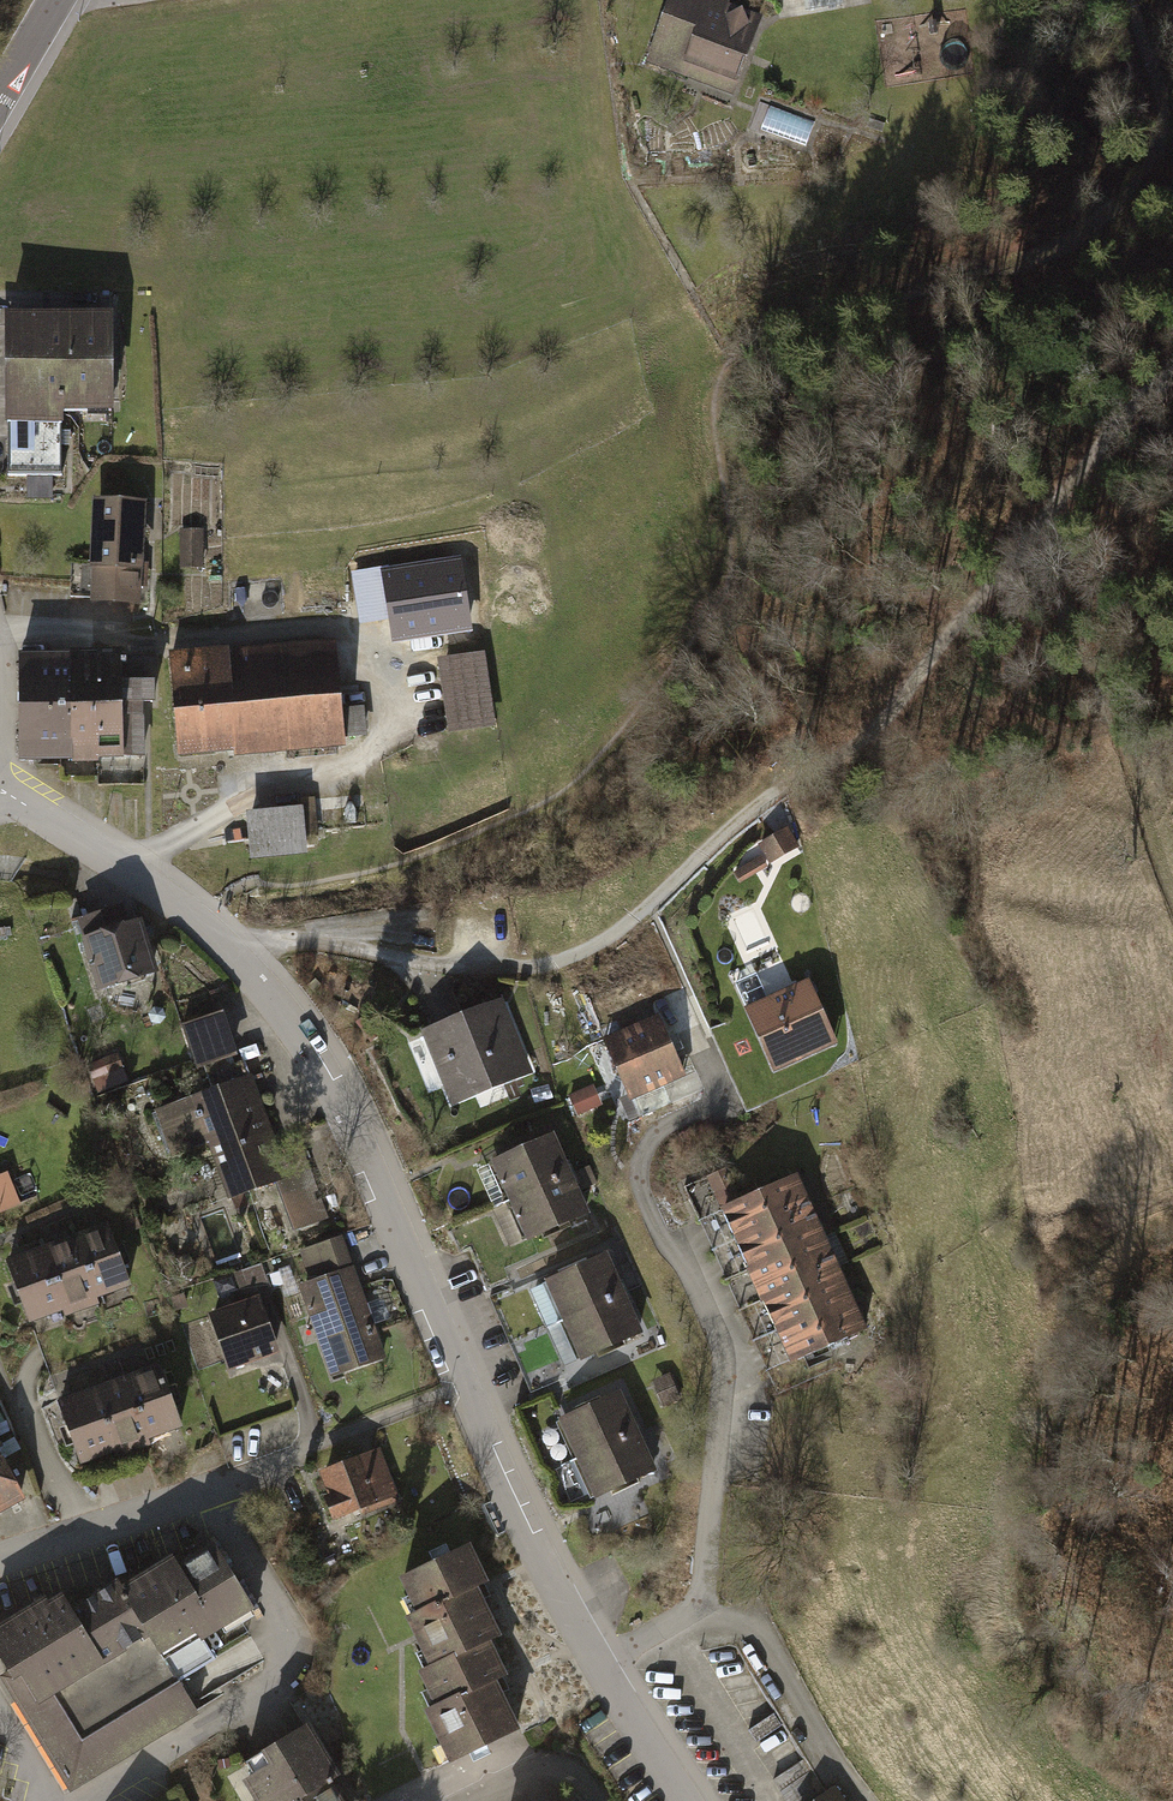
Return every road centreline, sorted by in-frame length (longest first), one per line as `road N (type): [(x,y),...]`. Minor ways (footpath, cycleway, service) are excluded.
road 1 (residential): [(0,787),(233,945),(284,1010),(382,1187),(601,1667)]
road 2 (track): [(1172,379),(1105,442),(1006,586),(874,733),(735,819),(598,944),(568,959),(509,963)]
road 3 (residential): [(601,1667),(702,1596),(714,1476),(723,1346),(647,1206)]
road 4 (track): [(233,945),(295,940),(422,965),(509,963)]
road 5 (track): [(1076,663),(1105,715),(1172,911)]
road 6 (residential): [(0,1565),(250,1476)]
road 7 (track): [(1105,442),(1105,567),(1062,621),(1076,663)]
road 8 (residential): [(601,1667),(684,1800)]

